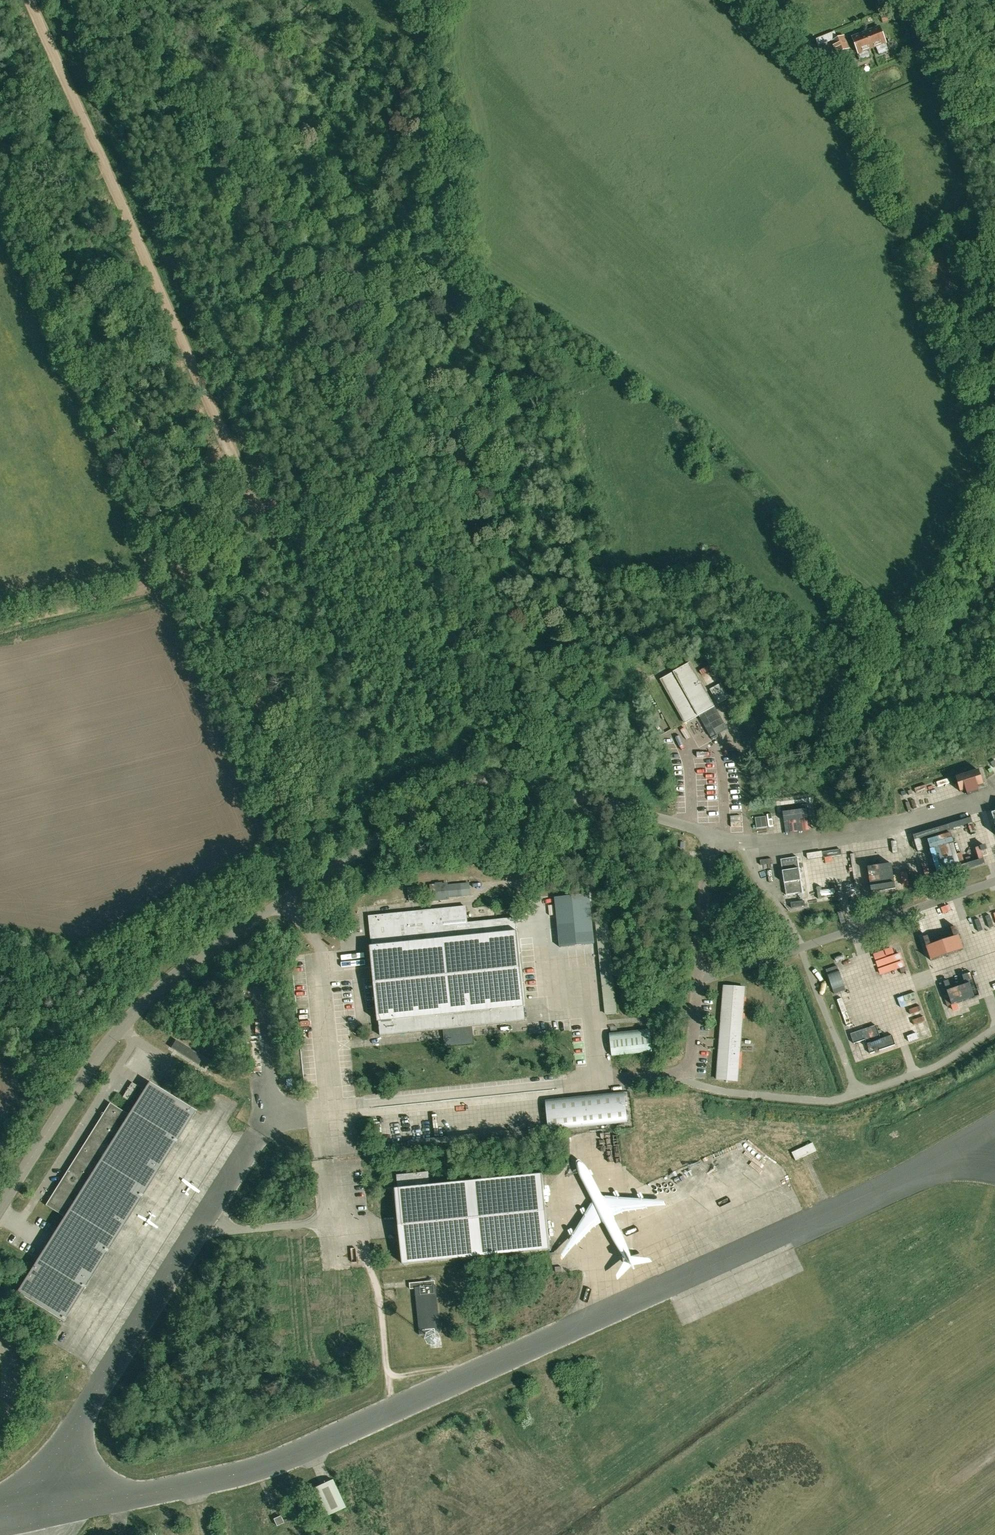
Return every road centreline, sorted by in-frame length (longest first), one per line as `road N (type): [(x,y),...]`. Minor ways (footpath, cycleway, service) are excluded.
road 1 (track): [(96,148),(269,534)]
road 2 (track): [(994,344),(948,102),(900,0)]
road 3 (track): [(192,571),(0,622)]
road 4 (track): [(31,0),(96,148)]
road 5 (track): [(269,534),(404,476)]

